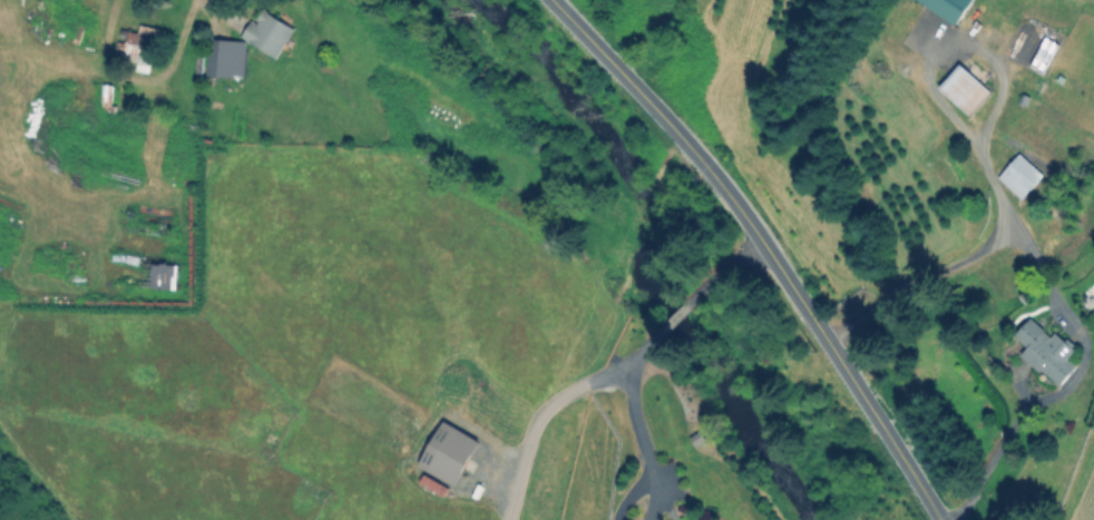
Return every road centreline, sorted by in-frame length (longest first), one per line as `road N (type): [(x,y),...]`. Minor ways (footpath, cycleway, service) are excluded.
road 1 (tertiary): [(941,519),(716,177)]
road 2 (tertiary): [(716,177),(555,0)]

